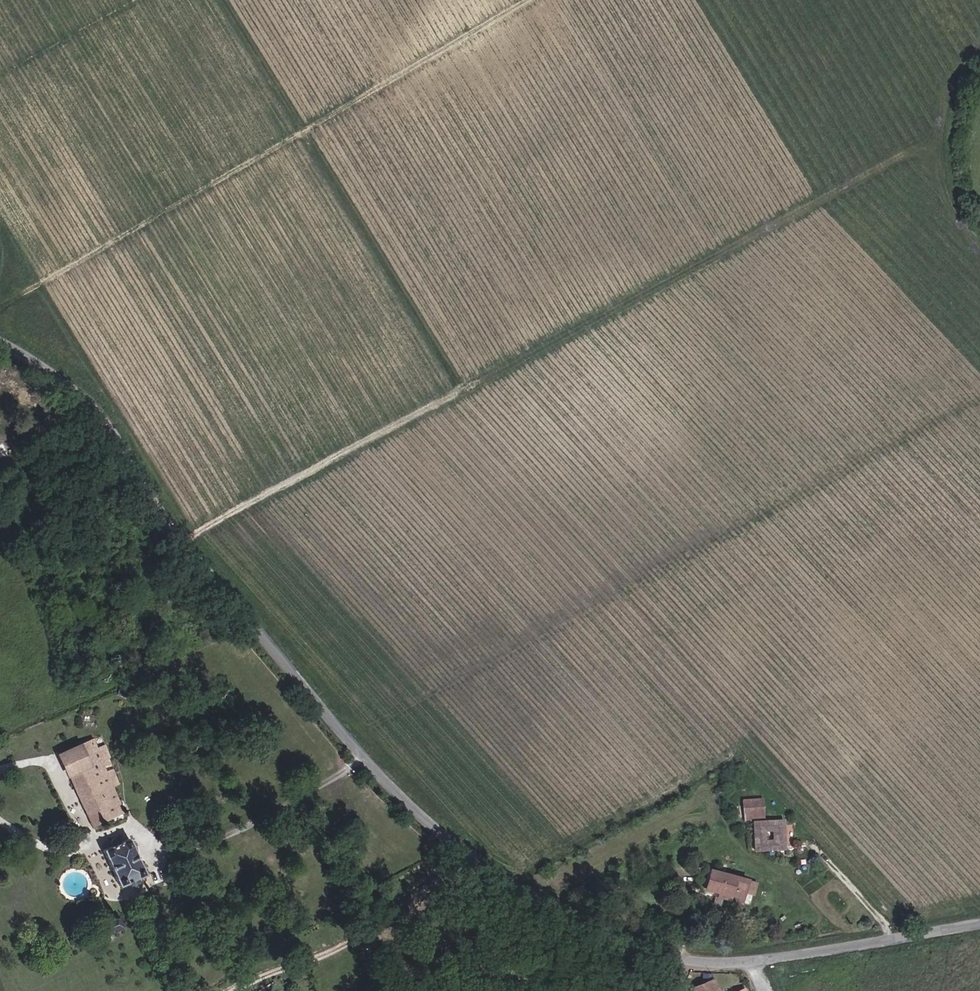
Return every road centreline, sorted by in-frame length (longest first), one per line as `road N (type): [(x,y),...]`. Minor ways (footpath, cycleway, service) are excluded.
road 1 (unclassified): [(979,926),(698,962),(639,951),(511,895),(363,754),(169,540),(76,384),(0,336)]

